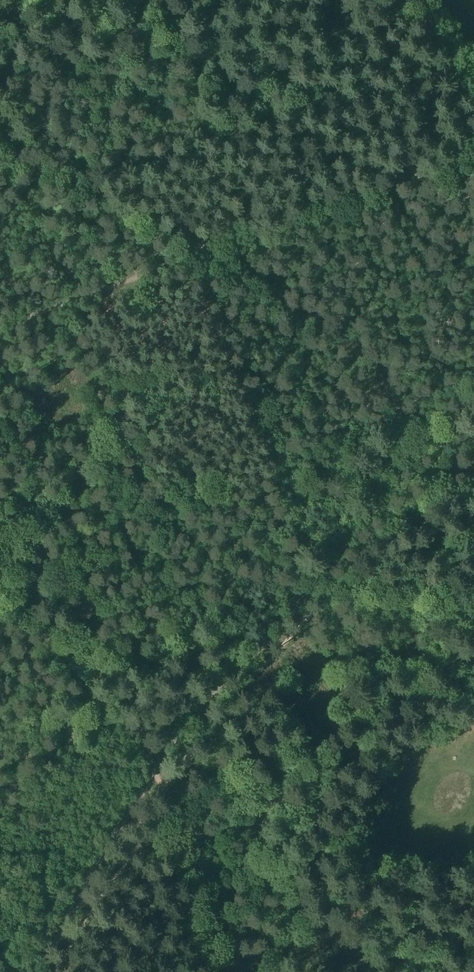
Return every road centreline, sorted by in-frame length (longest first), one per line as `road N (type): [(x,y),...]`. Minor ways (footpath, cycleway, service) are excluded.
road 1 (unclassified): [(37,971),(193,720),(473,400)]
road 2 (track): [(0,368),(222,971)]
road 3 (track): [(415,178),(385,128),(340,103),(135,24),(0,8)]
road 4 (track): [(0,324),(415,178)]

